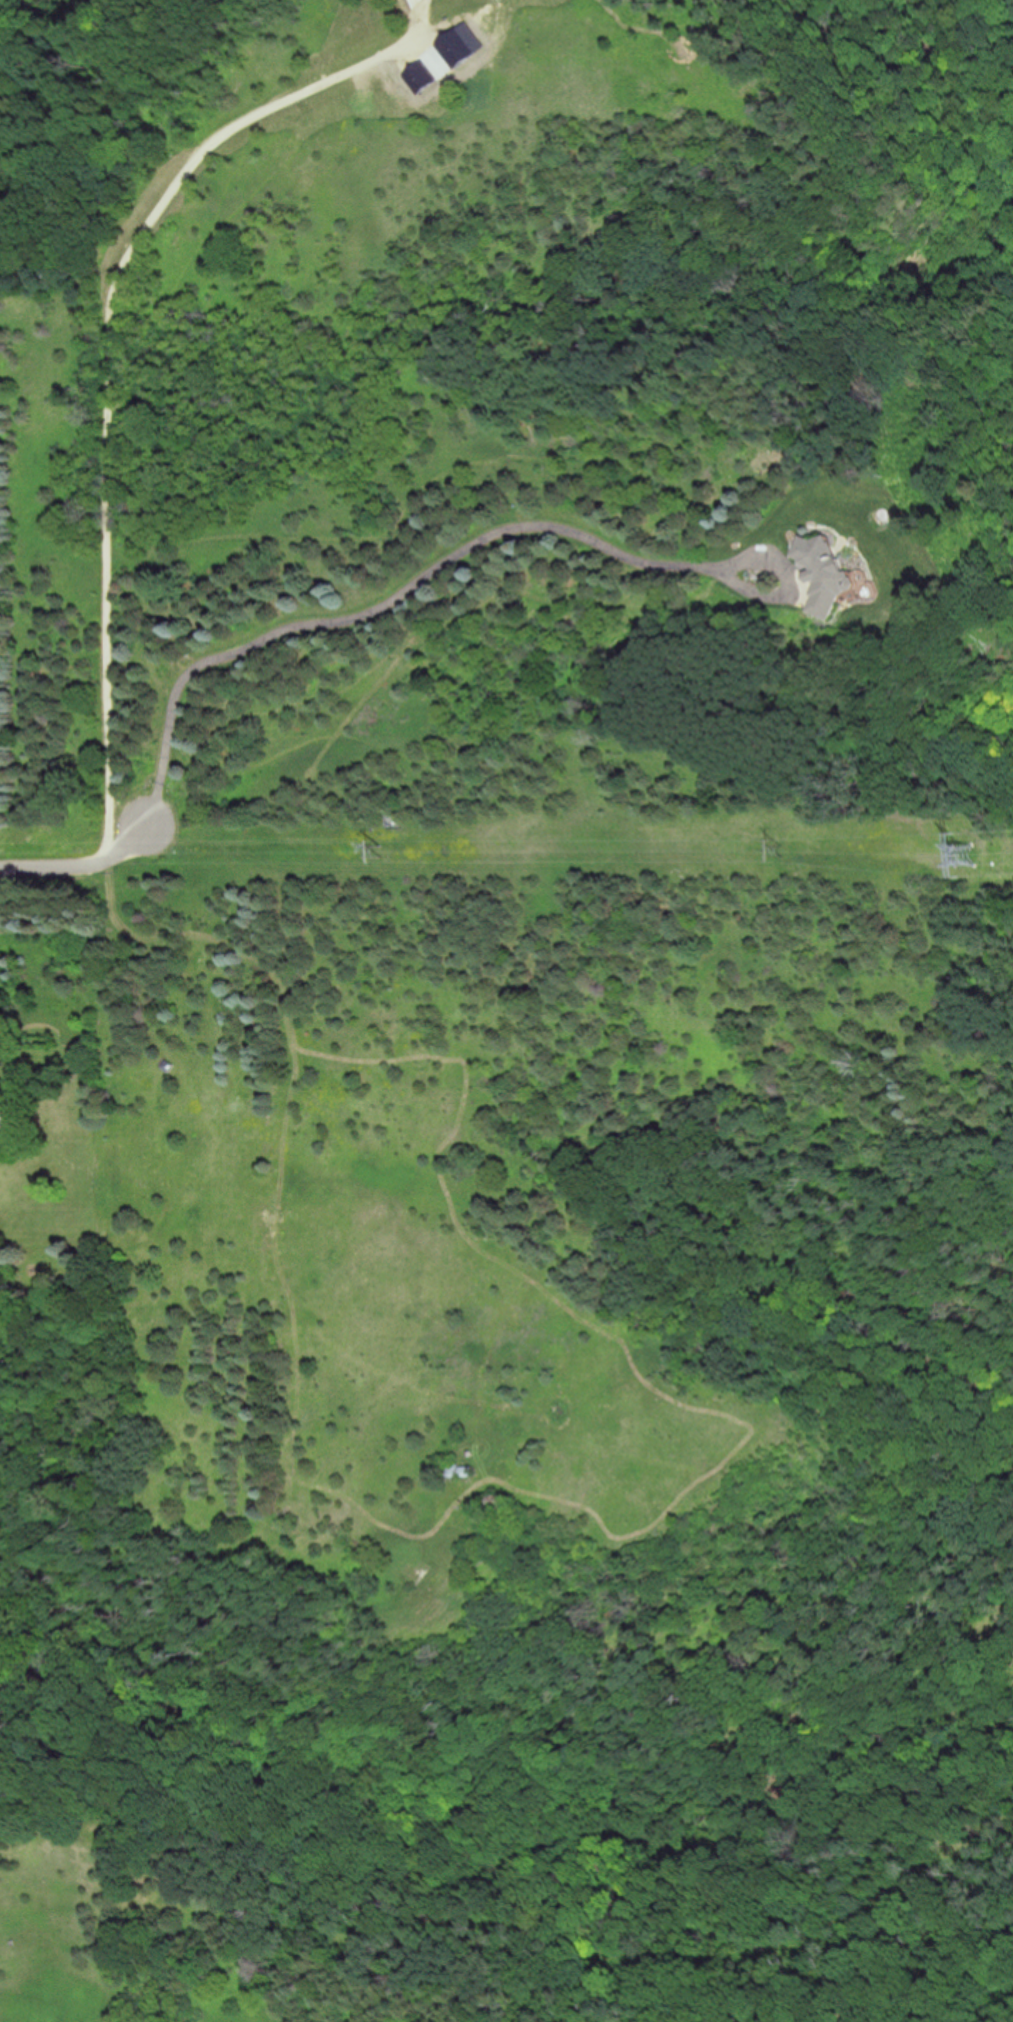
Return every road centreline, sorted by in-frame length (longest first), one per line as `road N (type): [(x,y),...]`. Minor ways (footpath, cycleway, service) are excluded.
road 1 (residential): [(0,864),(122,851),(153,825)]

